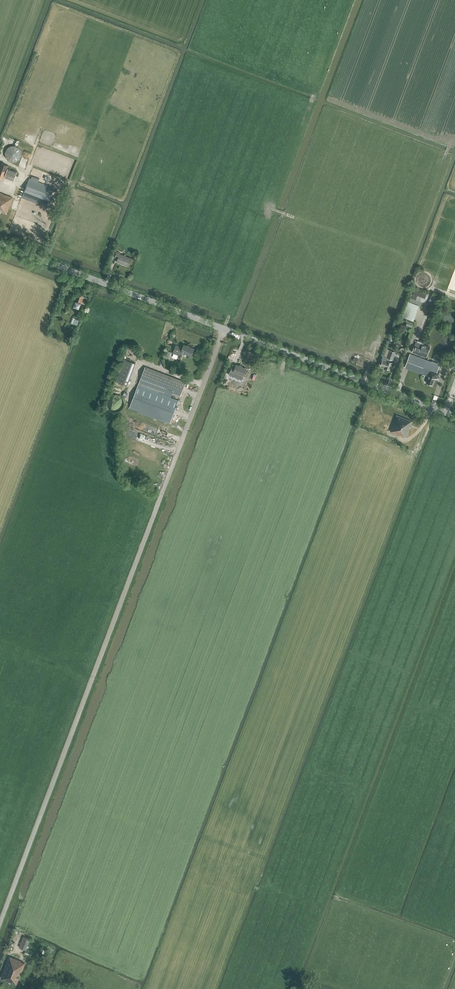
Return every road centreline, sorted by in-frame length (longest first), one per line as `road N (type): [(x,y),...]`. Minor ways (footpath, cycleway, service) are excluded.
road 1 (track): [(0,928),(177,455)]
road 2 (tertiary): [(454,417),(0,245)]
road 3 (track): [(363,382),(402,258),(269,209)]
road 4 (track): [(269,209),(265,201),(318,76)]
road 5 (track): [(269,209),(224,330)]

